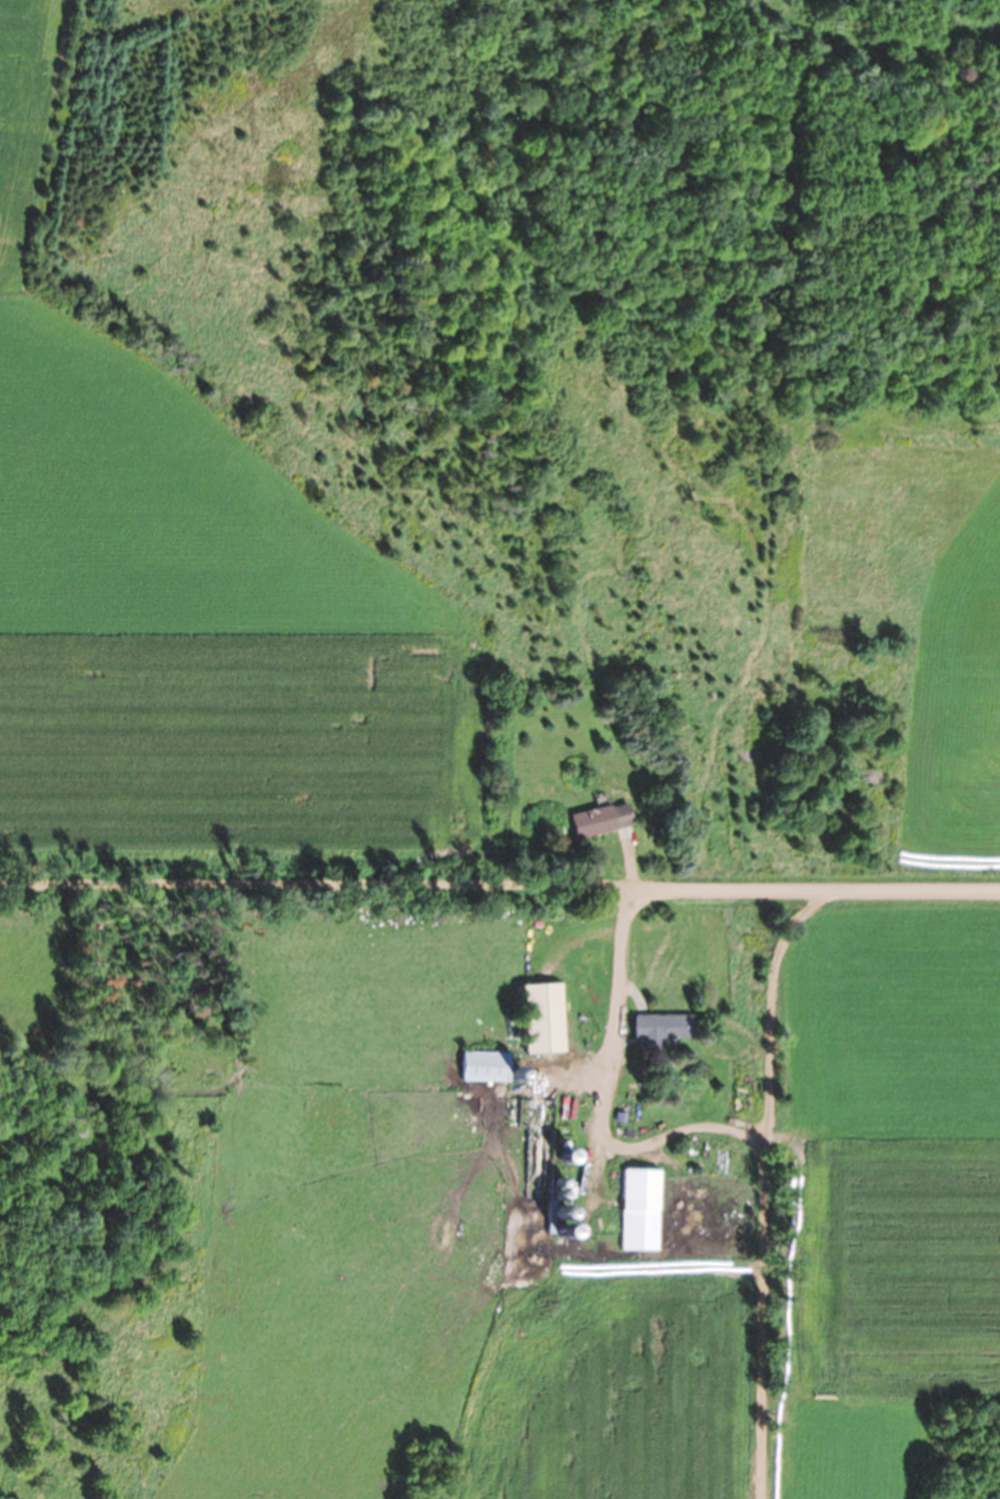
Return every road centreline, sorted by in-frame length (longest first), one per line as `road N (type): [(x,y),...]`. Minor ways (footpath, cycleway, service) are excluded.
road 1 (residential): [(999,882),(0,879)]

